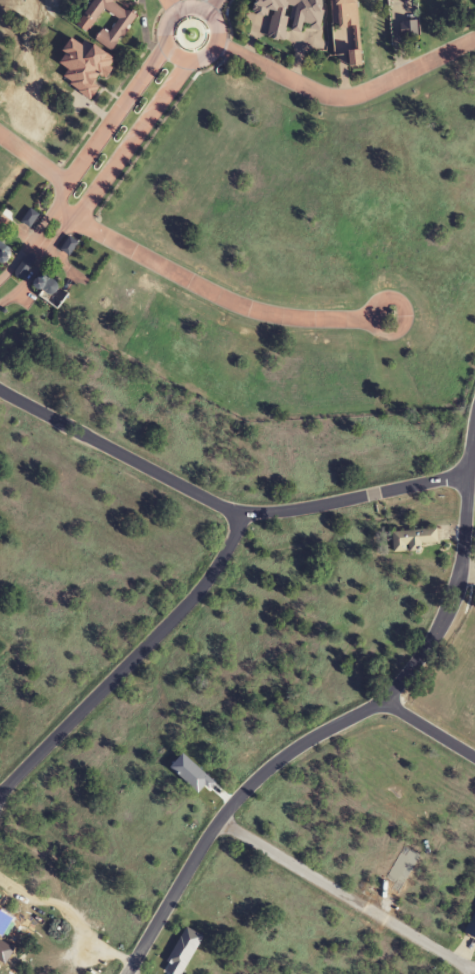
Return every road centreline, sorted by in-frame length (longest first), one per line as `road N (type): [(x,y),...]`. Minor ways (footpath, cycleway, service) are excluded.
road 1 (residential): [(125,973),(205,838),(261,772),(381,702),(431,642),(459,570),(474,423)]
road 2 (residential): [(470,474),(315,508),(240,512),(0,390)]
road 3 (residential): [(240,512),(221,559),(191,599),(0,795)]
road 4 (residential): [(391,315),(305,318),(247,309),(74,220)]
road 5 (residential): [(474,973),(218,822)]
road 6 (residential): [(474,38),(351,96),(326,95),(219,48)]
road 7 (residential): [(36,275),(185,65)]
road 8 (residential): [(185,65),(209,60),(222,41),(216,15),(199,4),(179,5),(161,23),(164,51),(185,65)]
road 9 (residential): [(164,51),(66,183)]

